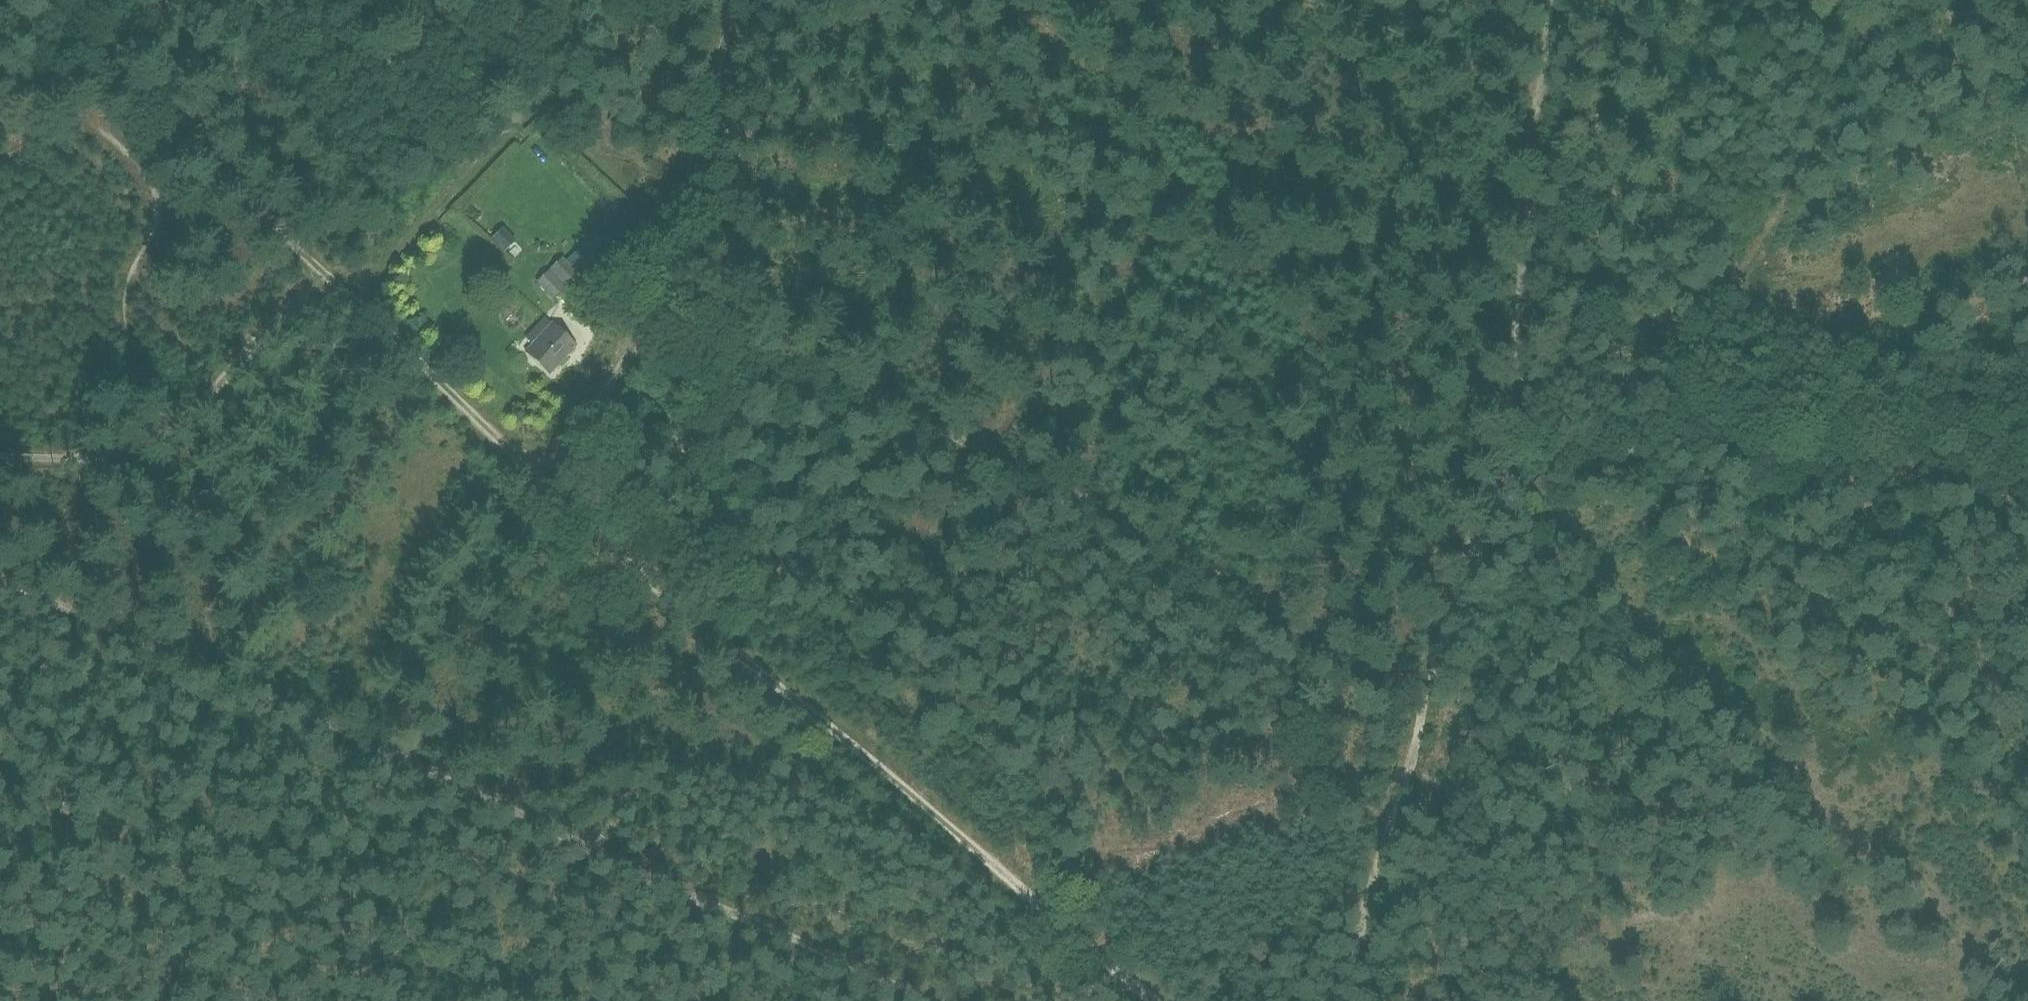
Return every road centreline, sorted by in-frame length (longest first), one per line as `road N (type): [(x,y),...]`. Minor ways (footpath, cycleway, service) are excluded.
road 1 (track): [(64,38),(537,472),(1154,1000)]
road 2 (track): [(1557,0),(1503,397),(1336,1000)]
road 3 (track): [(659,289),(1425,685)]
road 4 (track): [(951,1000),(207,666)]
road 5 (track): [(207,666),(205,560),(191,459),(172,423),(150,405),(127,320),(129,282),(157,207),(148,166),(106,126),(64,38)]
road 6 (track): [(711,0),(659,289),(537,472)]
road 7 (track): [(334,287),(520,86),(671,225)]
road 8 (track): [(315,269),(172,423),(131,444),(87,452),(0,448)]
road 9 (track): [(1315,0),(1545,92)]
road 10 (track): [(207,666),(0,577)]

